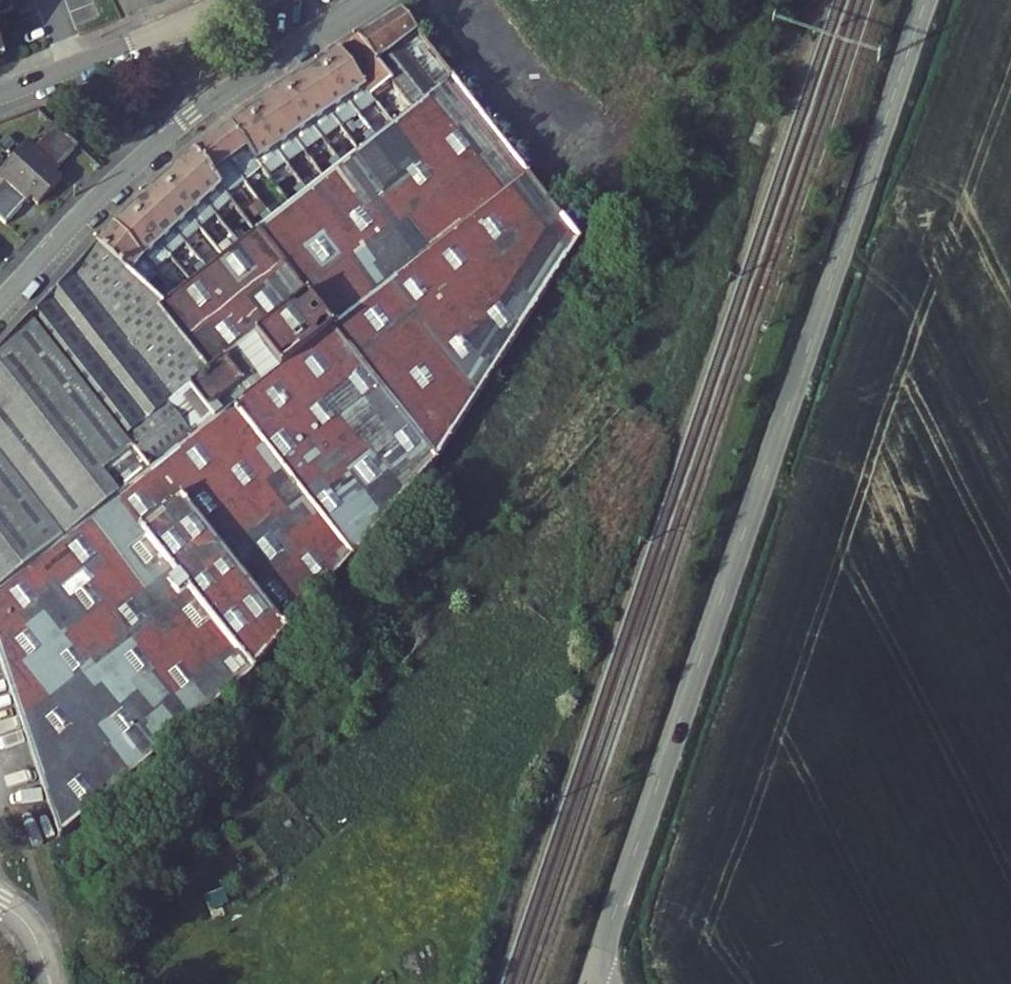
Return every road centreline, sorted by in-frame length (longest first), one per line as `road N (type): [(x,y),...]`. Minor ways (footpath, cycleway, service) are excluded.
road 1 (residential): [(926,0),(592,983)]
road 2 (residential): [(0,305),(140,160),(372,0)]
road 3 (residential): [(228,0),(0,96)]

